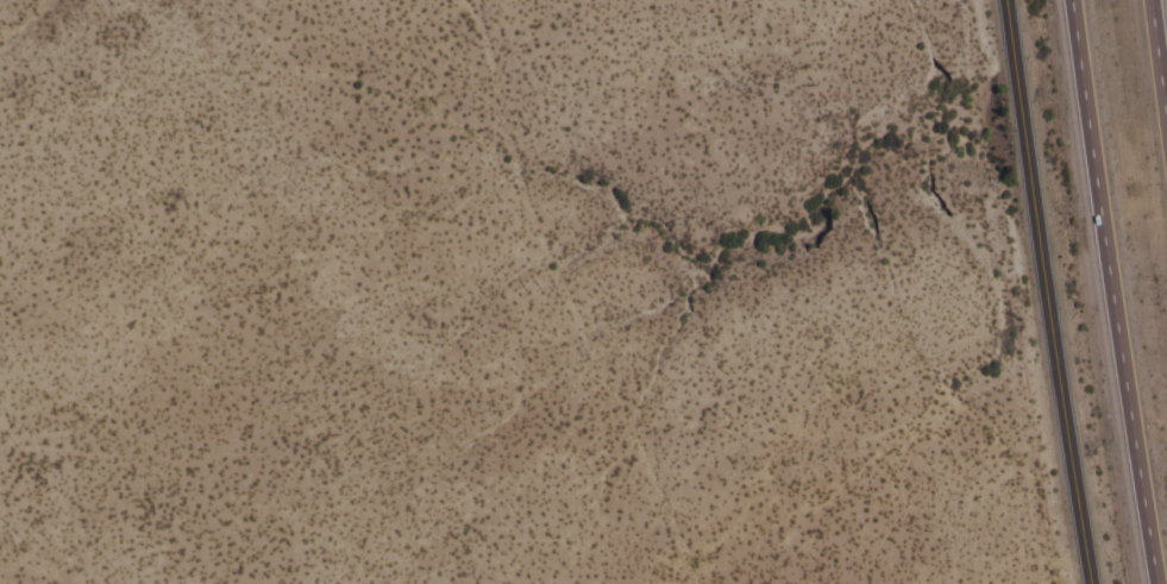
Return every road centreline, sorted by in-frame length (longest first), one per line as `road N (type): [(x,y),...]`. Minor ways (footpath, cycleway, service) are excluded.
road 1 (tertiary): [(1100,583),(1008,0)]
road 2 (motorway): [(1068,0),(1154,583)]
road 3 (motorway): [(1166,152),(1145,0)]

